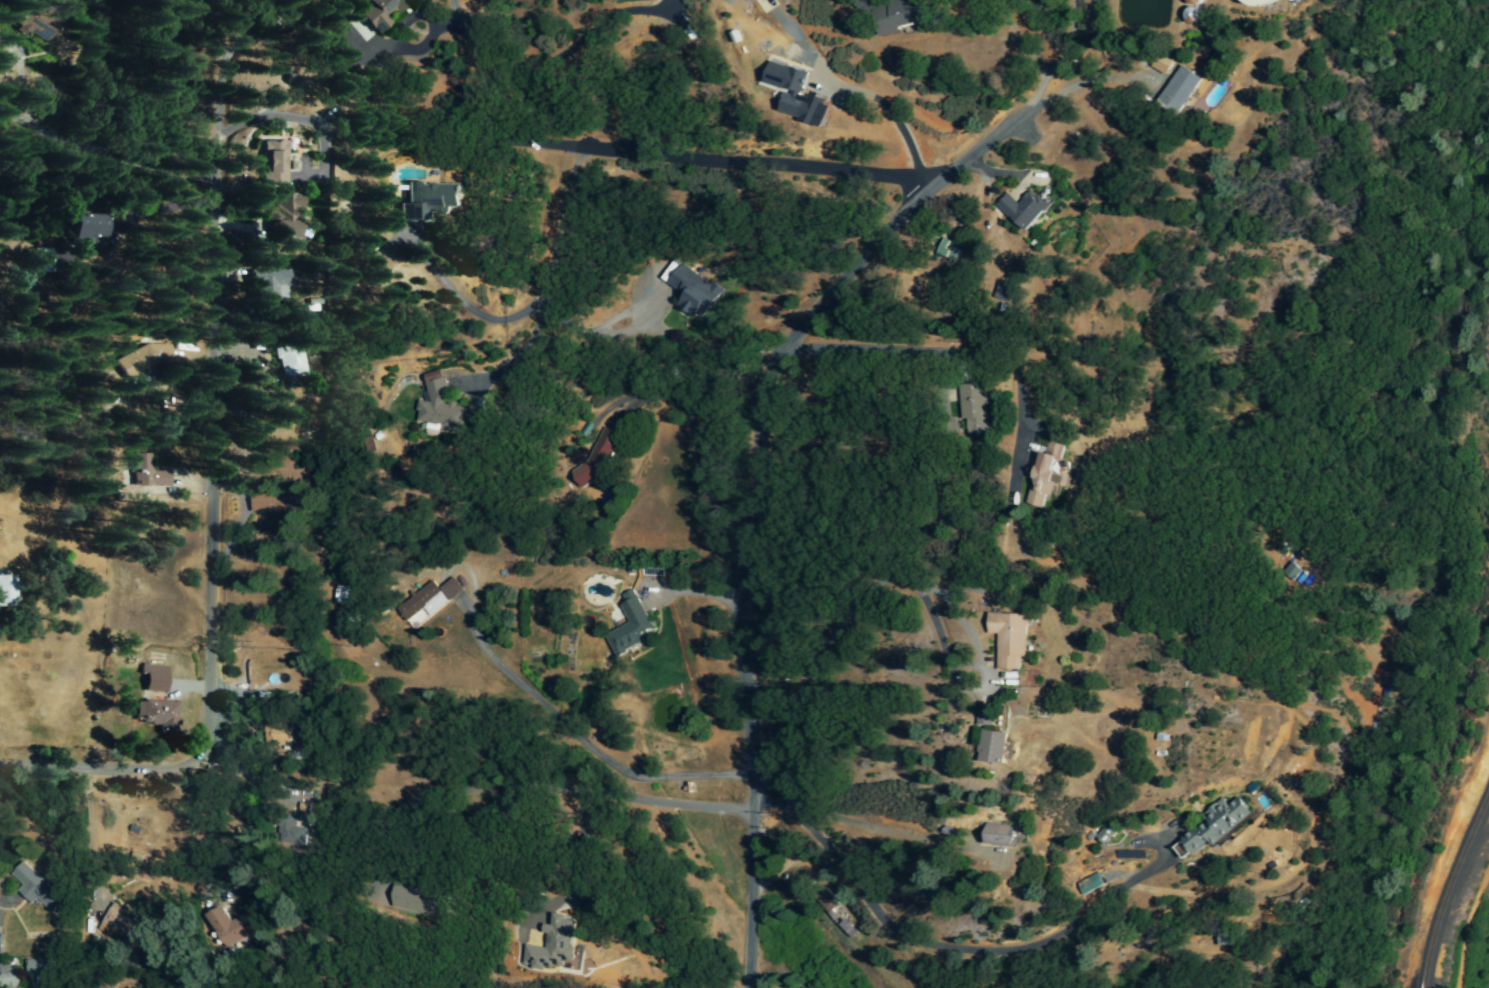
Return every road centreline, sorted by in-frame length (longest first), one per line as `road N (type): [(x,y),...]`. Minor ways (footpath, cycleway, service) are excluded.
road 1 (residential): [(0,786),(199,776),(223,59),(297,0)]
road 2 (residential): [(742,987),(753,770),(731,606),(748,411),(772,346),(929,185),(1020,118)]
road 3 (residential): [(929,185),(881,173),(544,144)]
road 4 (residential): [(825,294),(916,285),(992,301)]

